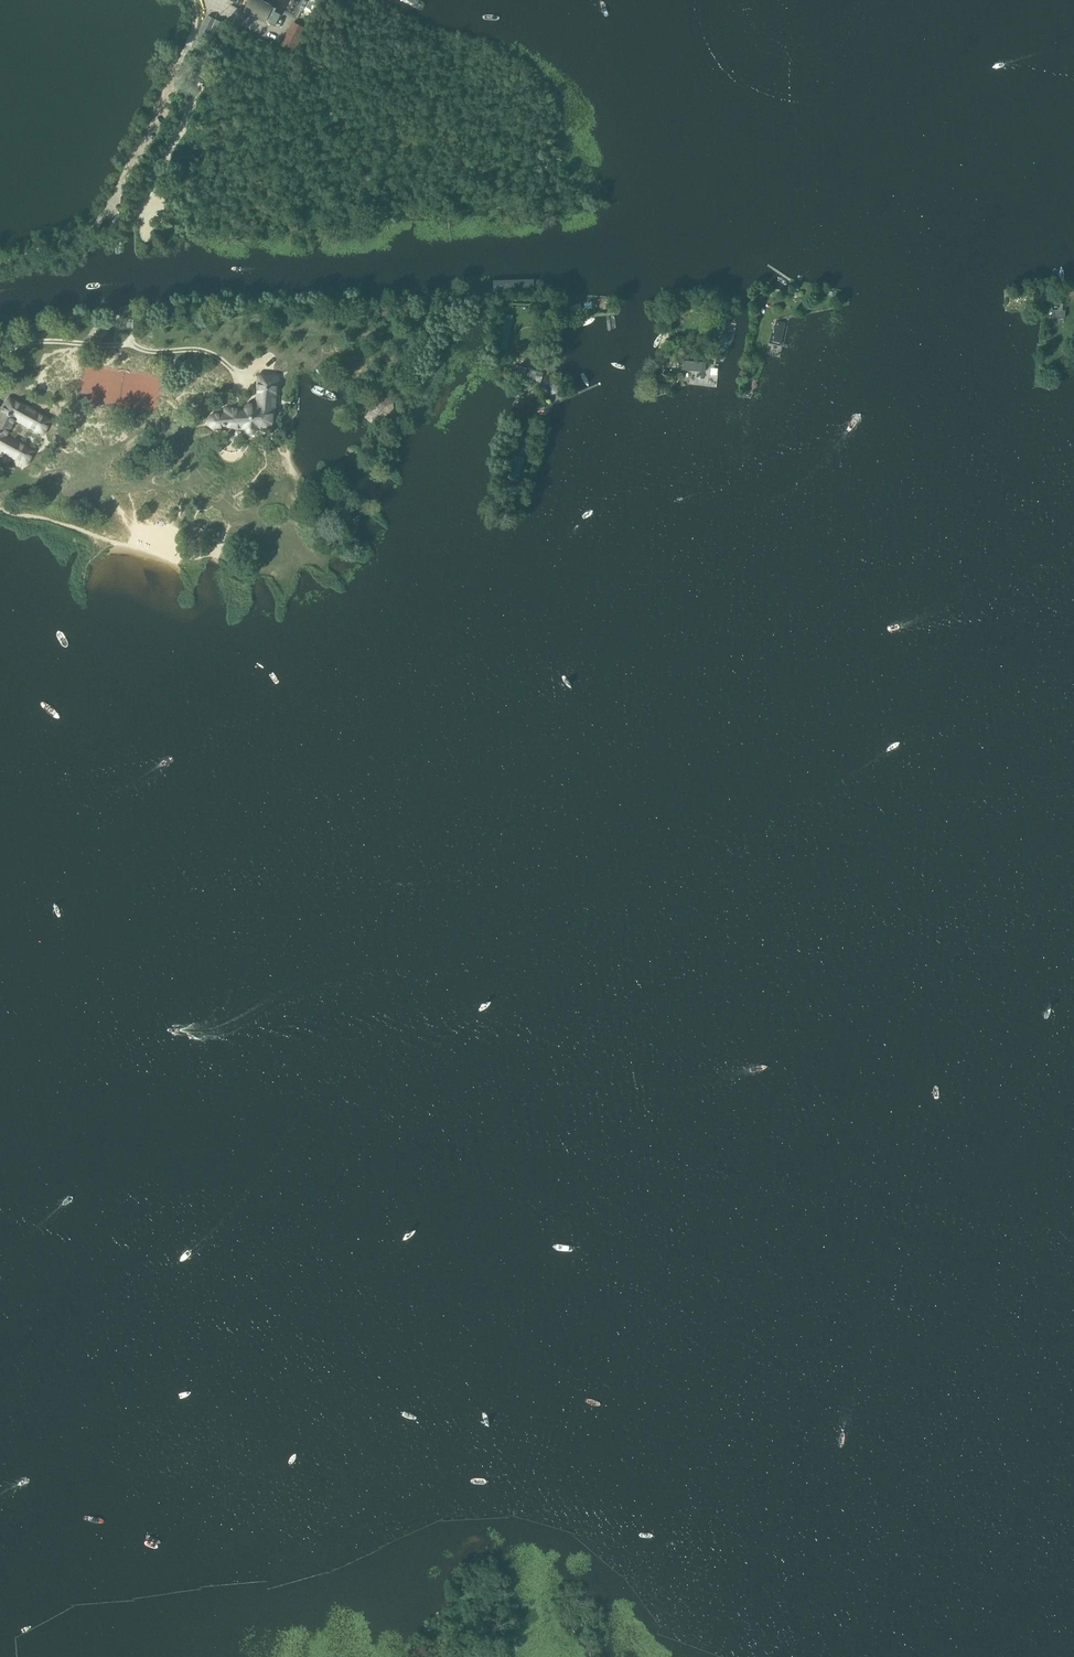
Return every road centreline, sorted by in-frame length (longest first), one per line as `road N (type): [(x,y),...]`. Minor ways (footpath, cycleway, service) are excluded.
road 1 (track): [(240,376),(216,353),(147,350),(129,339),(26,340),(0,358)]

